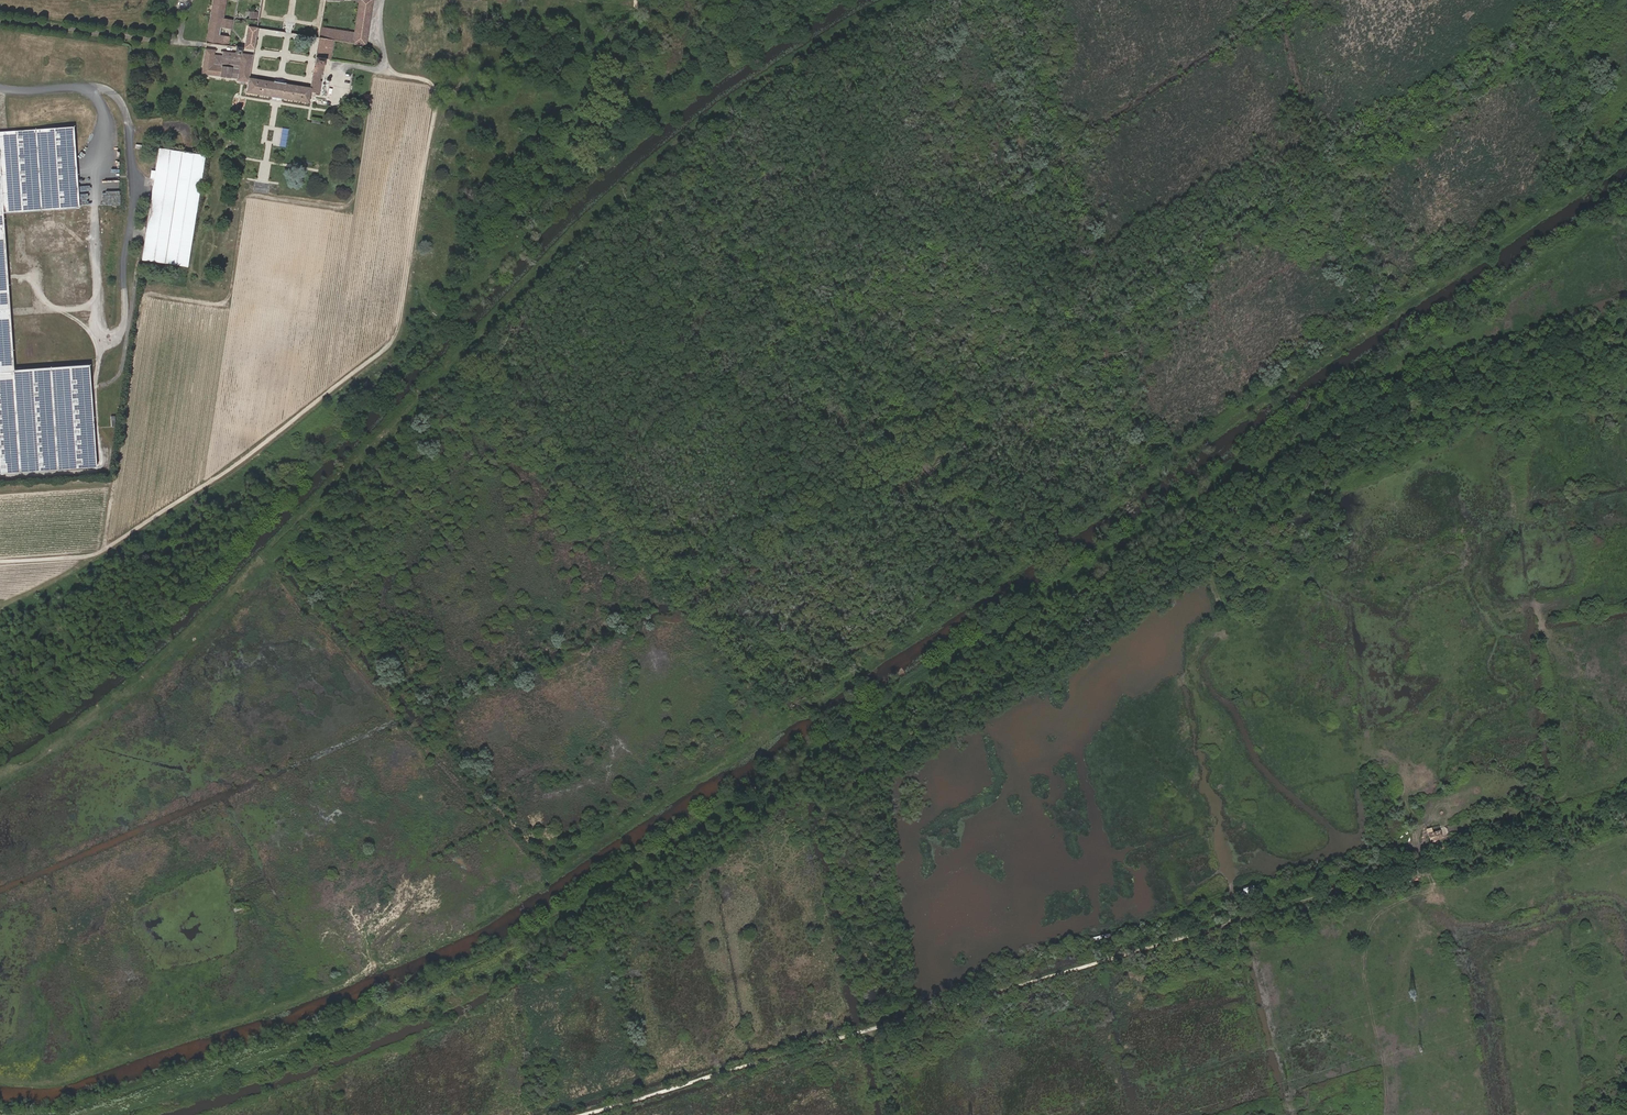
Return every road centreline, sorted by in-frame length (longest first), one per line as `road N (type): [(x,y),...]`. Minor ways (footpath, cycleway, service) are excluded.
road 1 (track): [(387,68),(427,81),(435,98),(395,340),(247,457),(95,554),(0,561)]

